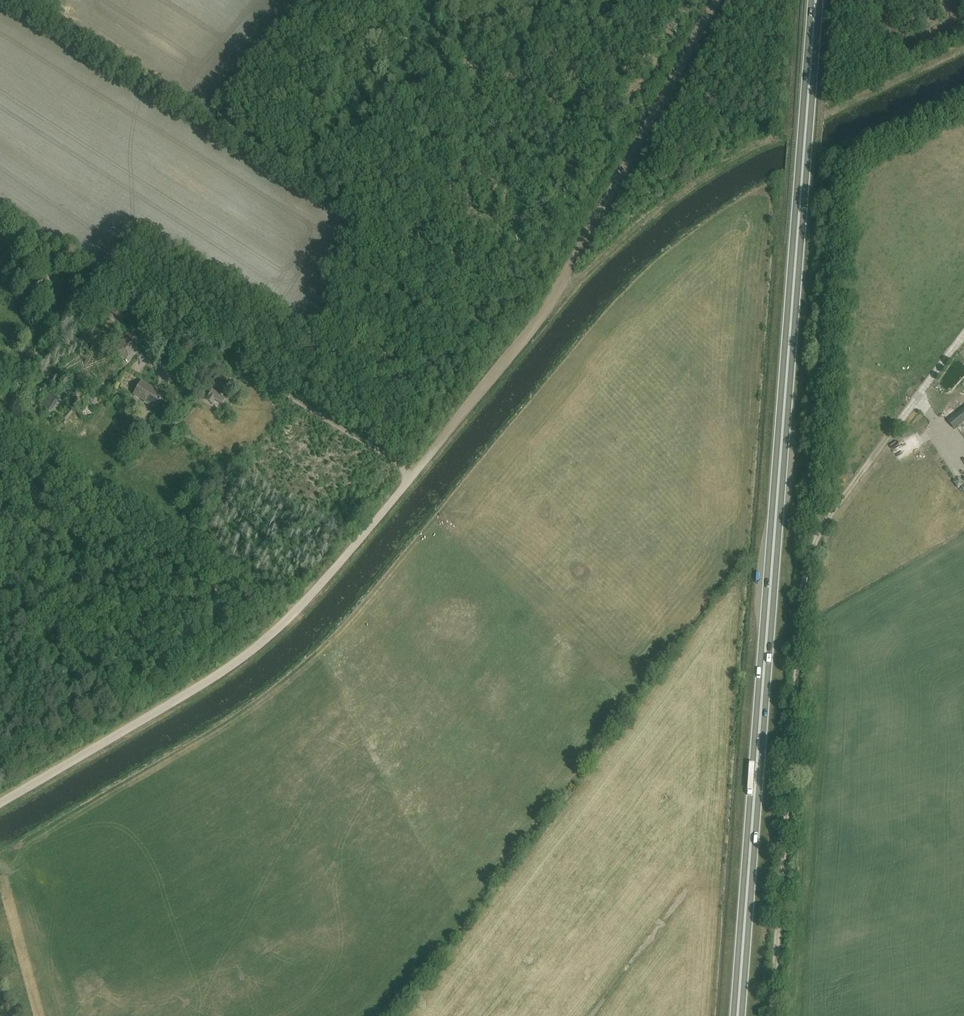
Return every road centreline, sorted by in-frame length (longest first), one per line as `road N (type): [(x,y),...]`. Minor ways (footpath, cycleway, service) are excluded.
road 1 (trunk): [(737,1015),(817,0)]
road 2 (track): [(412,475),(552,298),(716,0)]
road 3 (track): [(0,802),(267,638),(412,475)]
road 4 (track): [(412,475),(223,361),(187,327),(0,206)]
road 5 (track): [(818,535),(803,586),(771,1015)]
road 6 (track): [(559,286),(700,181),(780,137)]
road 7 (track): [(297,610),(254,575),(248,530),(177,441)]
road 8 (track): [(896,425),(818,535)]

